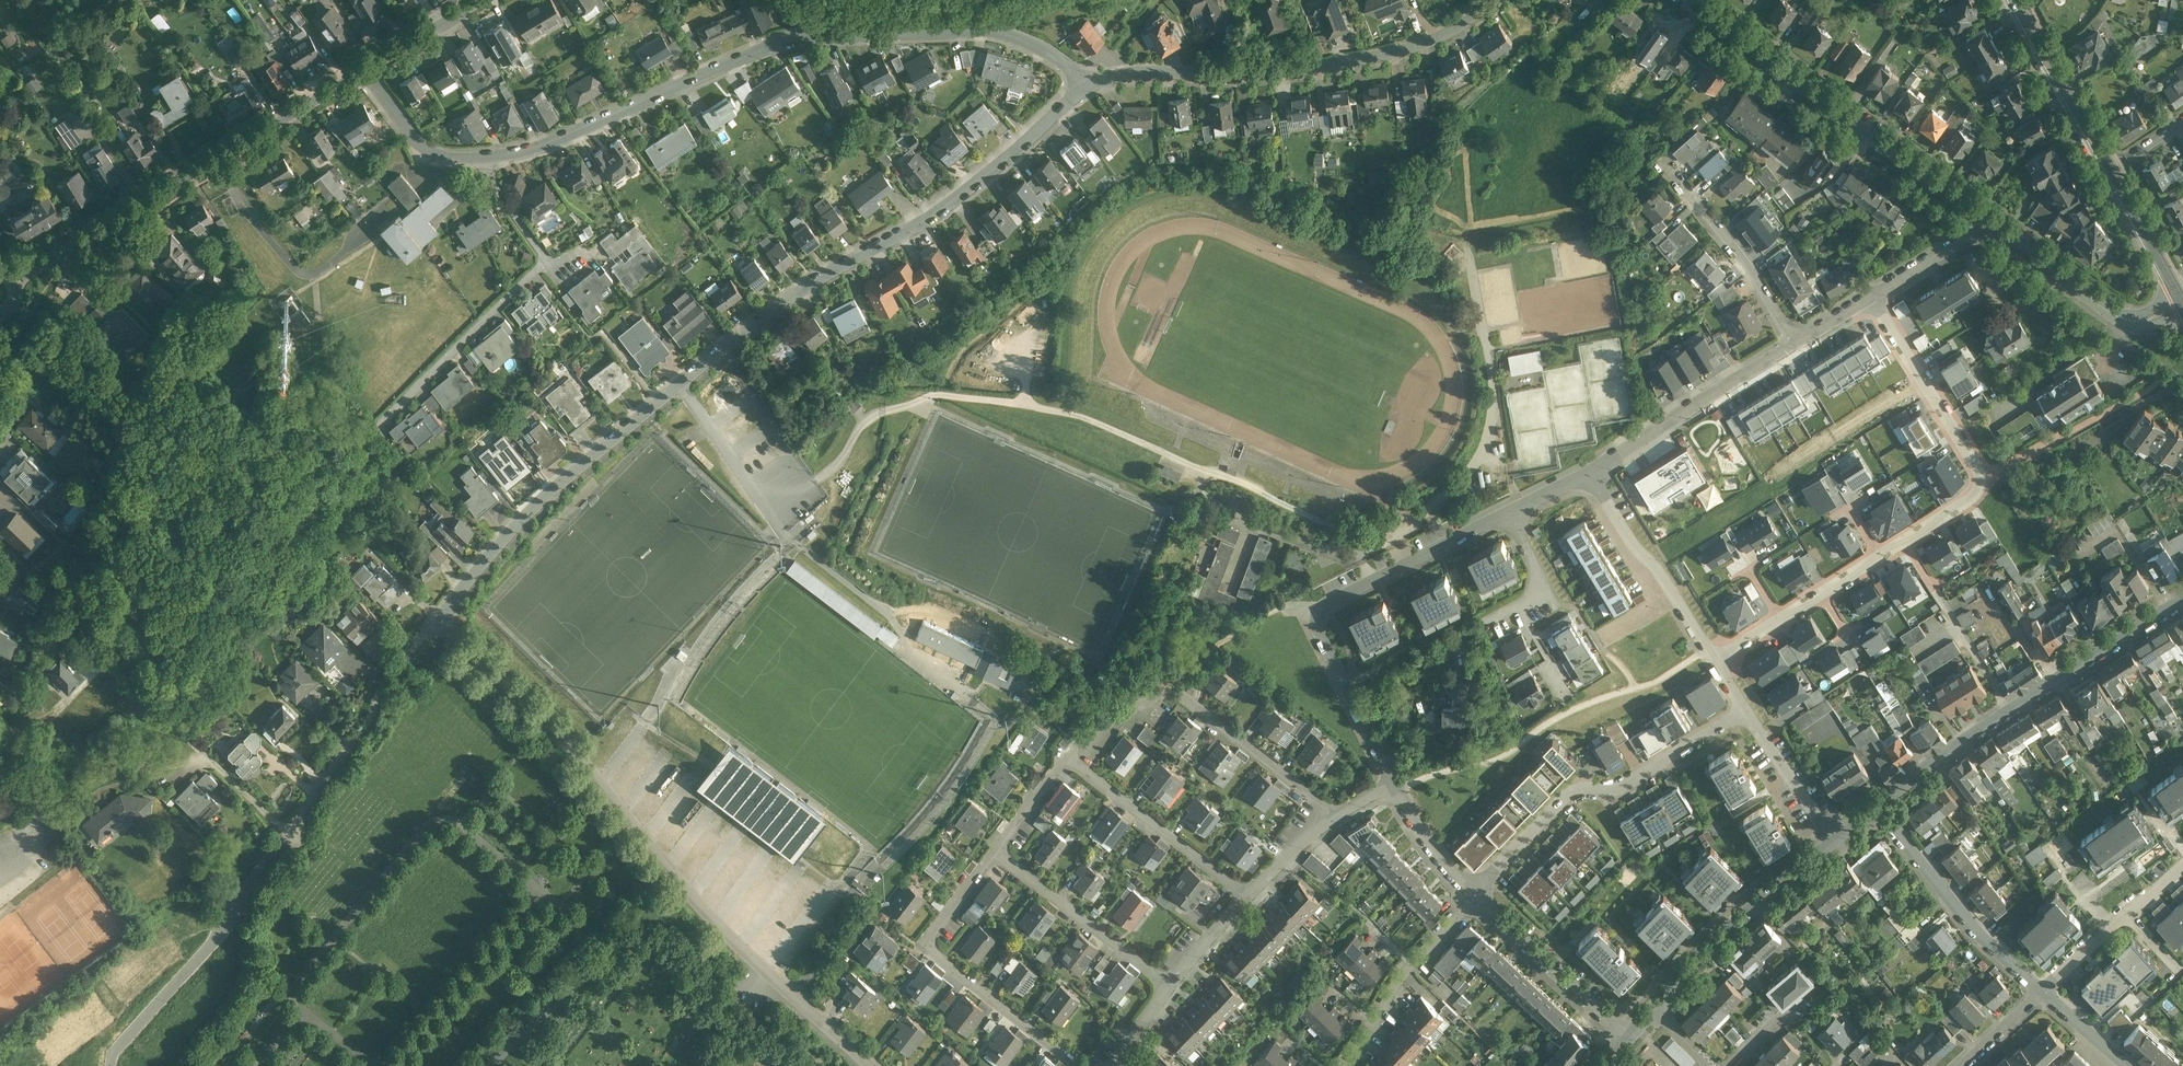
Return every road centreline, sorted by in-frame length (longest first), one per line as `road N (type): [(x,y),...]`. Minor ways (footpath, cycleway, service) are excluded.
road 1 (residential): [(1084,77),(952,192),(817,277),(571,463),(502,527),(428,618)]
road 2 (residential): [(1084,77),(1019,37),(982,28),(810,35),(760,46),(556,140),(473,153)]
road 3 (unclassified): [(874,1065),(681,886),(524,699),(428,618)]
road 4 (residential): [(428,618),(284,827),(120,673)]
road 5 (residential): [(1490,0),(1437,35),(1334,60),(1269,71),(1084,77)]
road 6 (tertiary): [(14,278),(368,68)]
road 7 (residential): [(1518,514),(1340,596),(1325,611),(1330,651),(1389,791)]
road 8 (residential): [(1990,223),(1680,0)]
road 9 (tertiary): [(1877,806),(2182,600)]
road 10 (residential): [(1067,756),(1174,684),(1338,814)]
road 11 (residential): [(1481,899),(1527,836),(1573,792),(1622,788),(1746,711)]
road 12 (residential): [(1904,543),(1972,498),(1980,474),(1871,297)]
road 13 (residential): [(1877,806),(1952,899),(2044,991)]
road 14 (tertiary): [(1654,1010),(1749,910),(1833,840)]
road 15 (residential): [(1793,345),(1586,473)]
road 16 (residential): [(556,268),(373,419)]
road 17 (residential): [(1067,756),(1252,899)]
road 18 (residential): [(1586,473),(1716,661)]
road 19 (residential): [(2182,315),(2134,320),(2101,308),(1990,223)]
road 20 (residential): [(114,1065),(118,1033),(237,886)]
road 21 (residential): [(1345,1065),(1395,983),(1481,899)]
road 22 (residential): [(998,851),(1172,978)]
road 23 (residential): [(1672,174),(1754,274),(1793,345)]
road 24 (residential): [(1481,899),(1624,1041)]
road 25 (residential): [(926,942),(1080,1065)]
road 26 (secondary): [(2018,0),(2112,166)]
road 27 (residential): [(2182,861),(2044,991)]
road 28 (residential): [(1746,711),(1833,840)]
road 29 (residential): [(473,153),(438,151),(420,141),(368,68)]
road 30 (secondary): [(2112,166),(2176,293)]
road 31 (residential): [(1389,791),(1481,899)]
road 32 (residential): [(473,153),(556,268)]
road 33 (residential): [(1990,223),(1871,297)]
road 34 (tertiary): [(368,68),(478,0)]
road 35 (residential): [(1338,814),(1252,899)]

